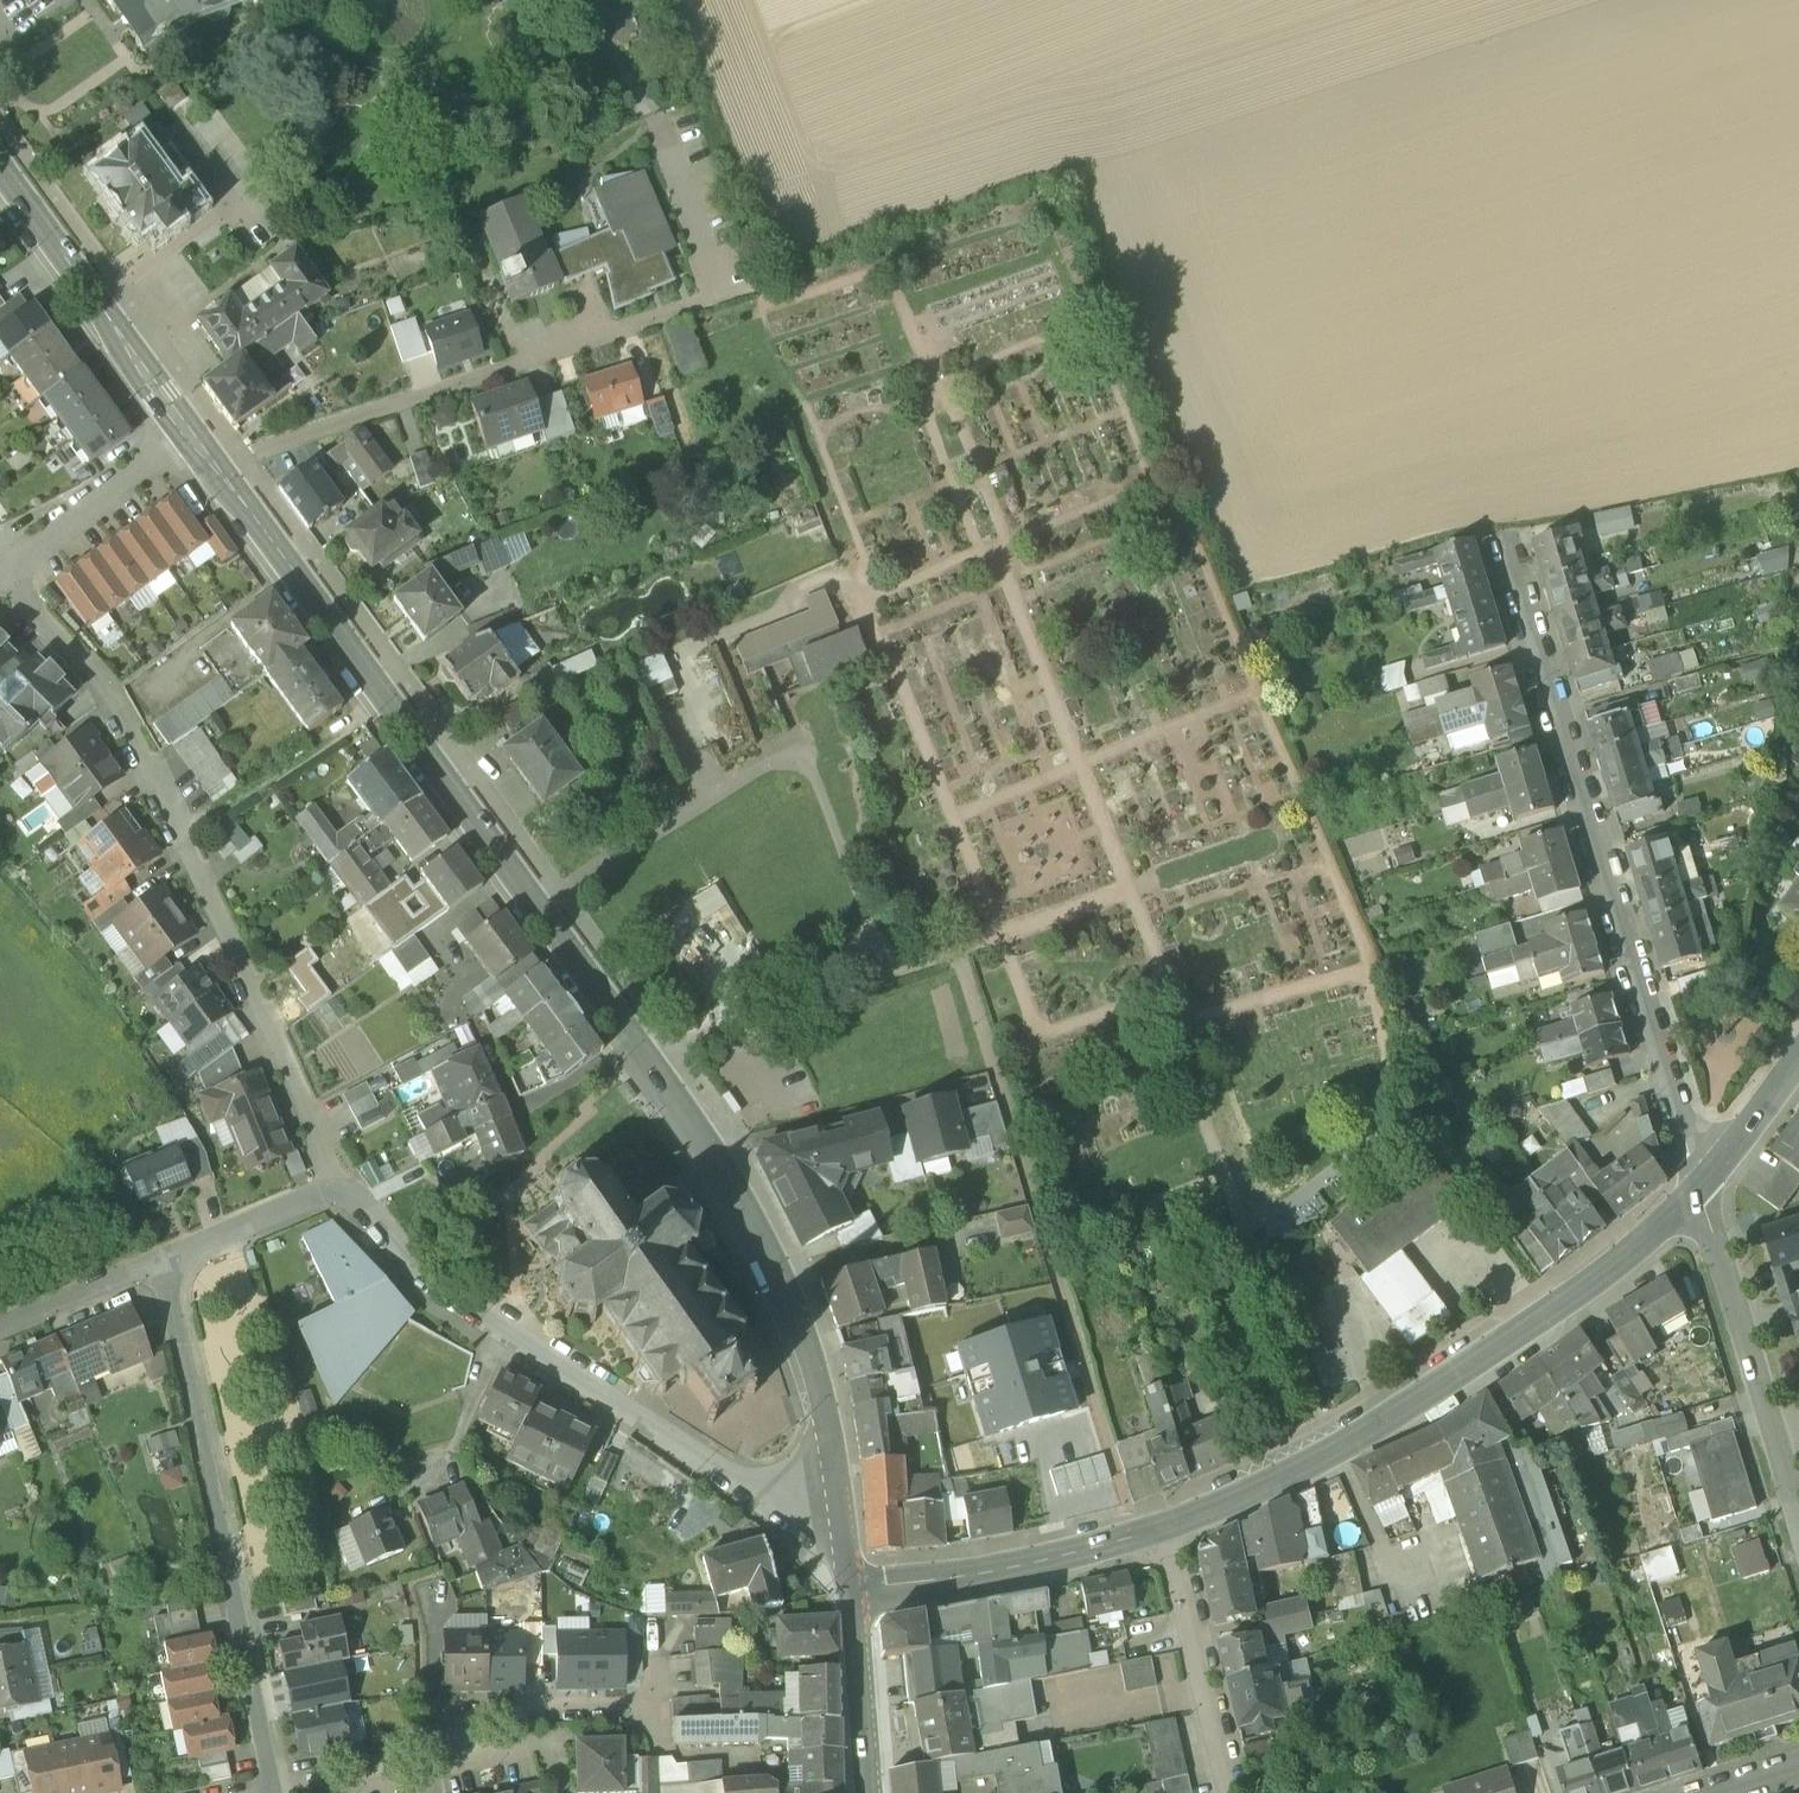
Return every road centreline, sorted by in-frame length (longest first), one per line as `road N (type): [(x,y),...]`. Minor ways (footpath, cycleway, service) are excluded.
road 1 (secondary): [(632,1040),(212,467)]
road 2 (residential): [(1,578),(110,692),(344,1189)]
road 3 (residential): [(1703,1191),(1505,546)]
road 4 (secondary): [(1166,1534),(1405,1410),(1622,1262),(1703,1191)]
road 5 (residential): [(846,1547),(426,1289),(344,1189)]
road 6 (secondary): [(846,1547),(813,1357),(780,1272),(713,1154),(632,1040)]
road 7 (residential): [(212,467),(741,293)]
road 8 (residential): [(277,1790),(164,1259)]
road 9 (residential): [(660,1714),(527,1712),(504,1744),(277,1790)]
road 10 (secondary): [(189,439),(0,171)]
road 11 (residential): [(1703,1191),(1798,1504)]
road 12 (secondary): [(853,1599),(1166,1534)]
road 13 (residential): [(1166,1534),(1235,1792)]
road 14 (residential): [(189,439),(1,578)]
road 15 (residential): [(632,1040),(566,1087),(515,1111),(478,1027)]
road 16 (secondary): [(868,1792),(853,1599)]
road 17 (residential): [(344,1189),(164,1259)]
road 18 (residential): [(164,1259),(0,1327)]
road 19 (secondary): [(1703,1191),(1798,1063)]

